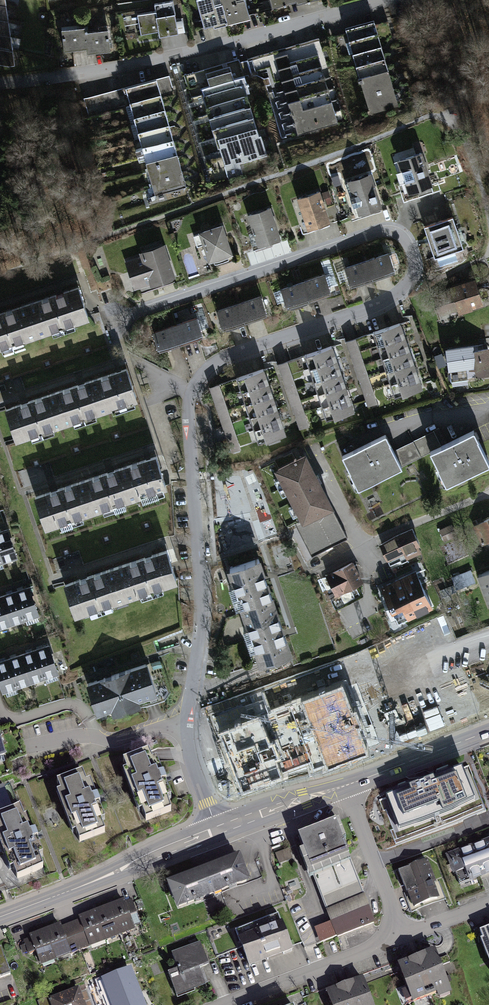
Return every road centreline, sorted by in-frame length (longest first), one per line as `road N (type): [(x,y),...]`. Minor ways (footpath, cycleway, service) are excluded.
road 1 (residential): [(188,727),(200,639),(194,387),(216,361),(376,305),(413,276),(415,259),(406,231),(381,224),(117,317)]
road 2 (residential): [(383,0),(0,84)]
road 3 (primary): [(220,834),(0,917)]
road 4 (residential): [(188,727),(99,740),(65,703),(19,718),(0,708)]
road 5 (residential): [(213,1004),(400,932)]
road 6 (residential): [(488,494),(313,569)]
road 7 (residential): [(400,932),(348,785)]
road 8 (primary): [(488,730),(348,785)]
road 9 (primary): [(348,785),(220,834)]

